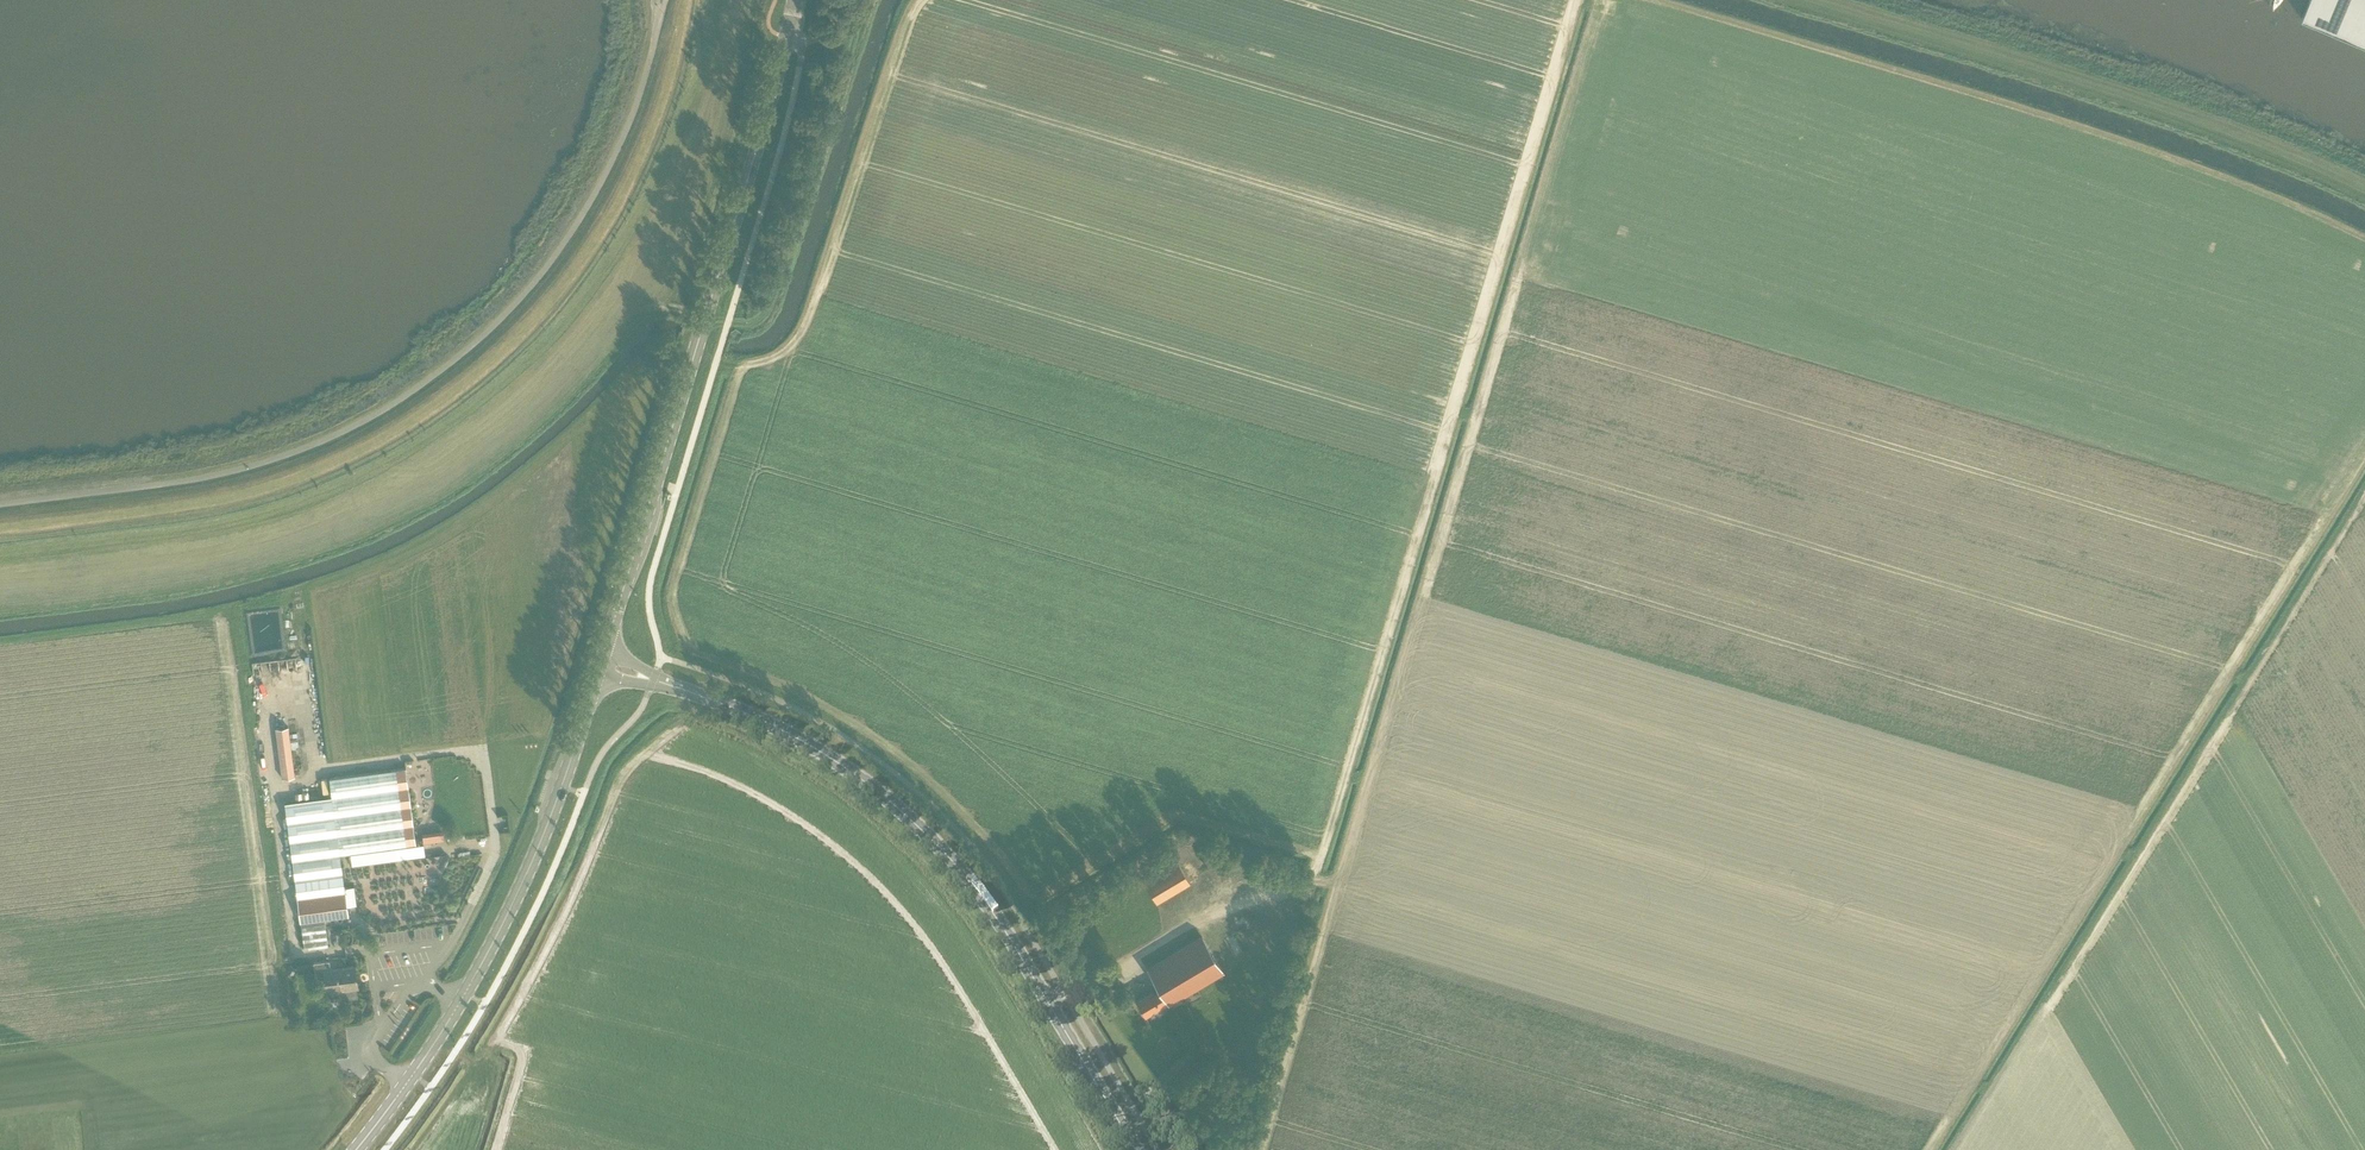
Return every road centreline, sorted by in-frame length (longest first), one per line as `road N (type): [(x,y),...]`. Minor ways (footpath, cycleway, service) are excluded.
road 1 (unclassified): [(0,504),(255,465),(341,433),(426,381),(496,324),(569,236),(623,137),(658,24)]
road 2 (secondary): [(1134,1149),(1008,938),(937,845),(867,783),(797,737),(650,679)]
road 3 (secondary): [(604,653),(786,36)]
road 4 (secondary): [(355,1149),(446,1024),(507,916),(555,805),(597,675)]
road 5 (track): [(706,314),(750,325),(766,313),(864,7)]

